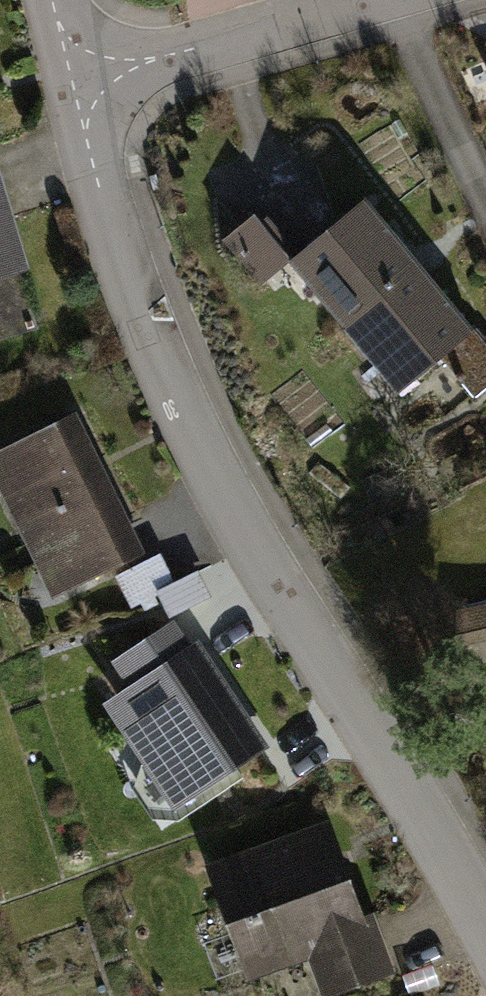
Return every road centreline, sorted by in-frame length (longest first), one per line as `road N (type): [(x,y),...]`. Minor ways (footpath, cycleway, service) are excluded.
road 1 (residential): [(71,77),(139,314),(177,406),(485,926)]
road 2 (residential): [(377,0),(71,77)]

